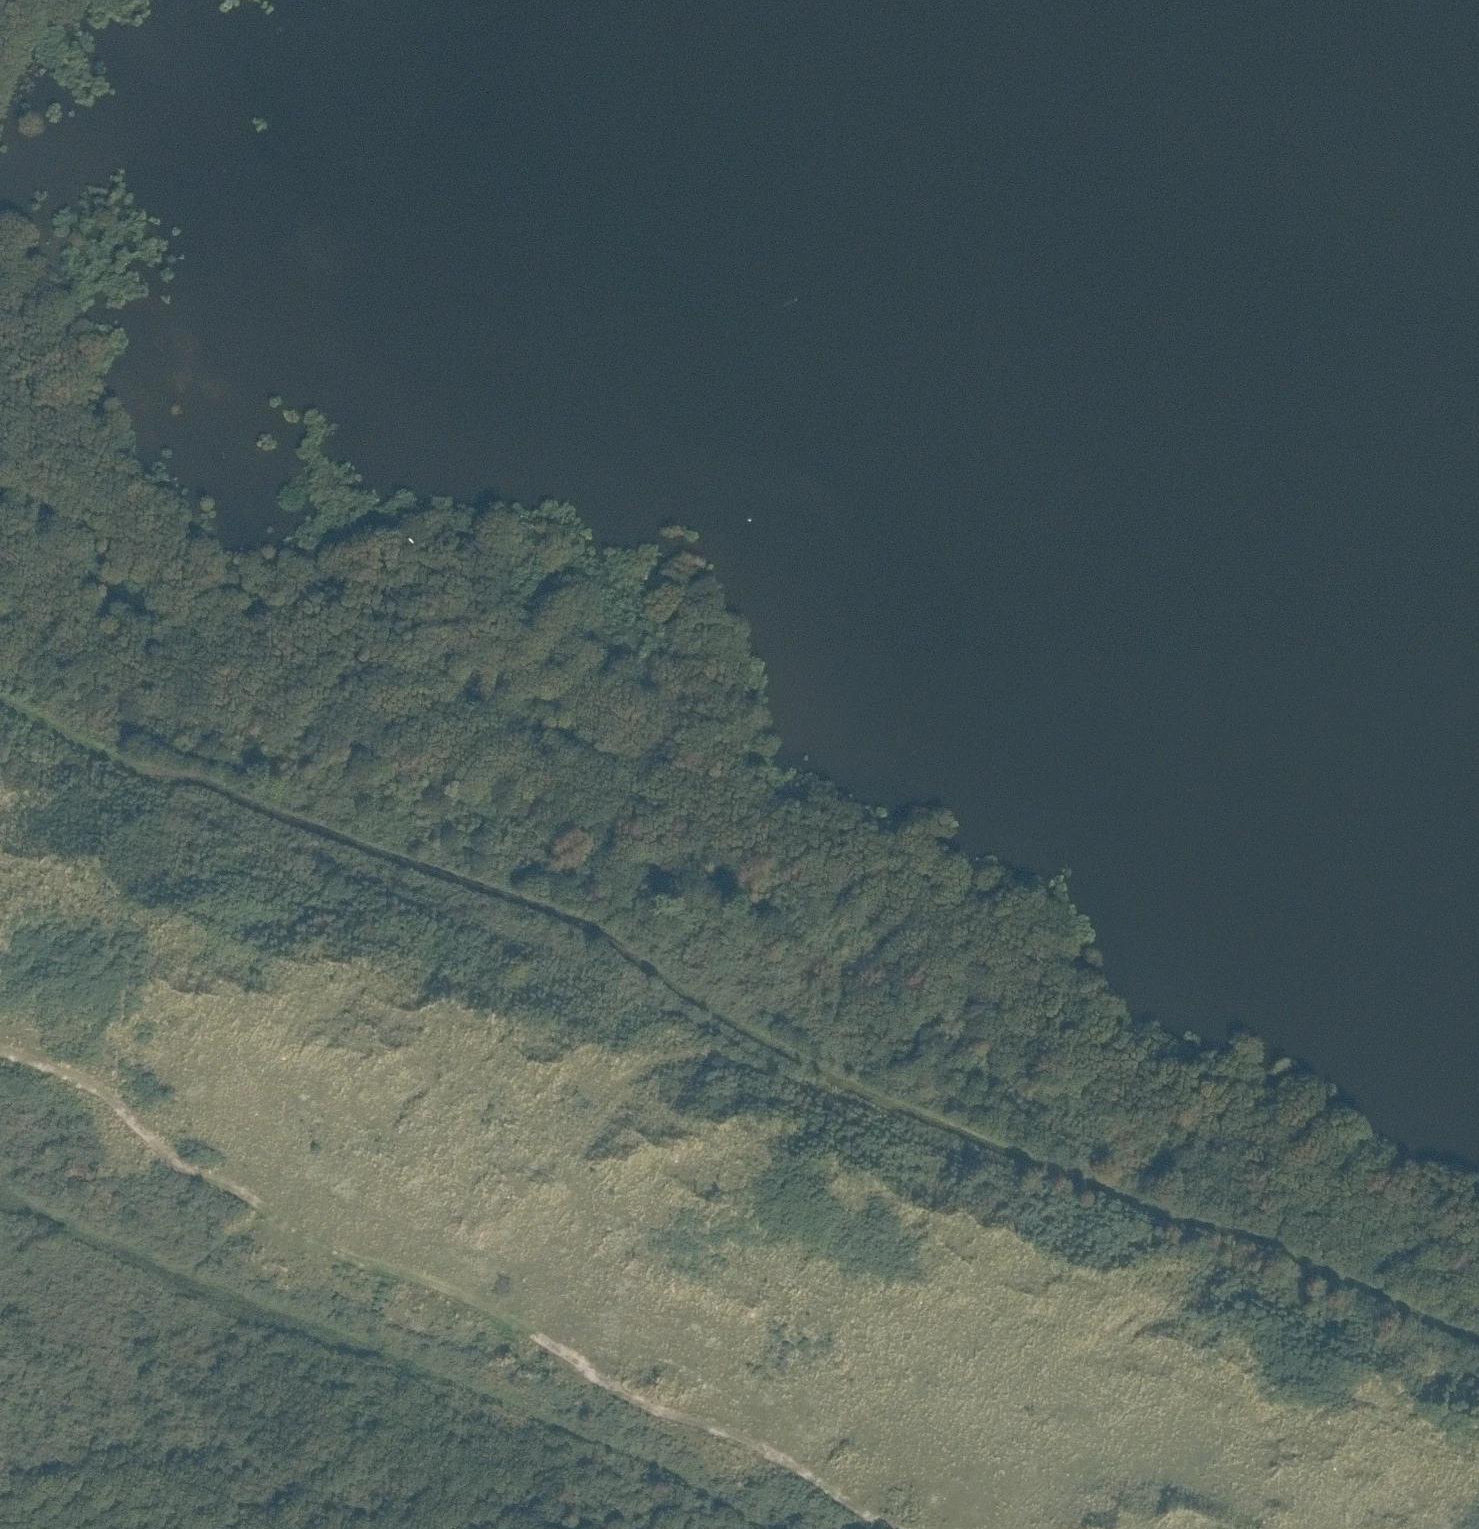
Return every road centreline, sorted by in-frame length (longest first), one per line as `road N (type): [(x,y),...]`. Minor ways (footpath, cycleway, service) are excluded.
road 1 (track): [(0,1066),(118,1109),(173,1164),(286,1228),(897,1528)]

